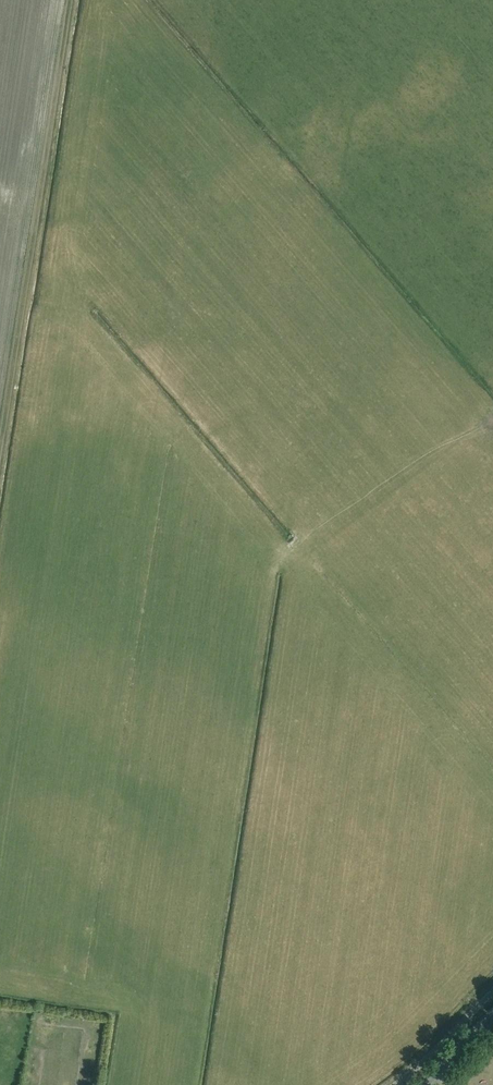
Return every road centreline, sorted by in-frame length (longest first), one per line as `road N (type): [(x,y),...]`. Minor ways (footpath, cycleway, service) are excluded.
road 1 (track): [(0,441),(69,0)]

